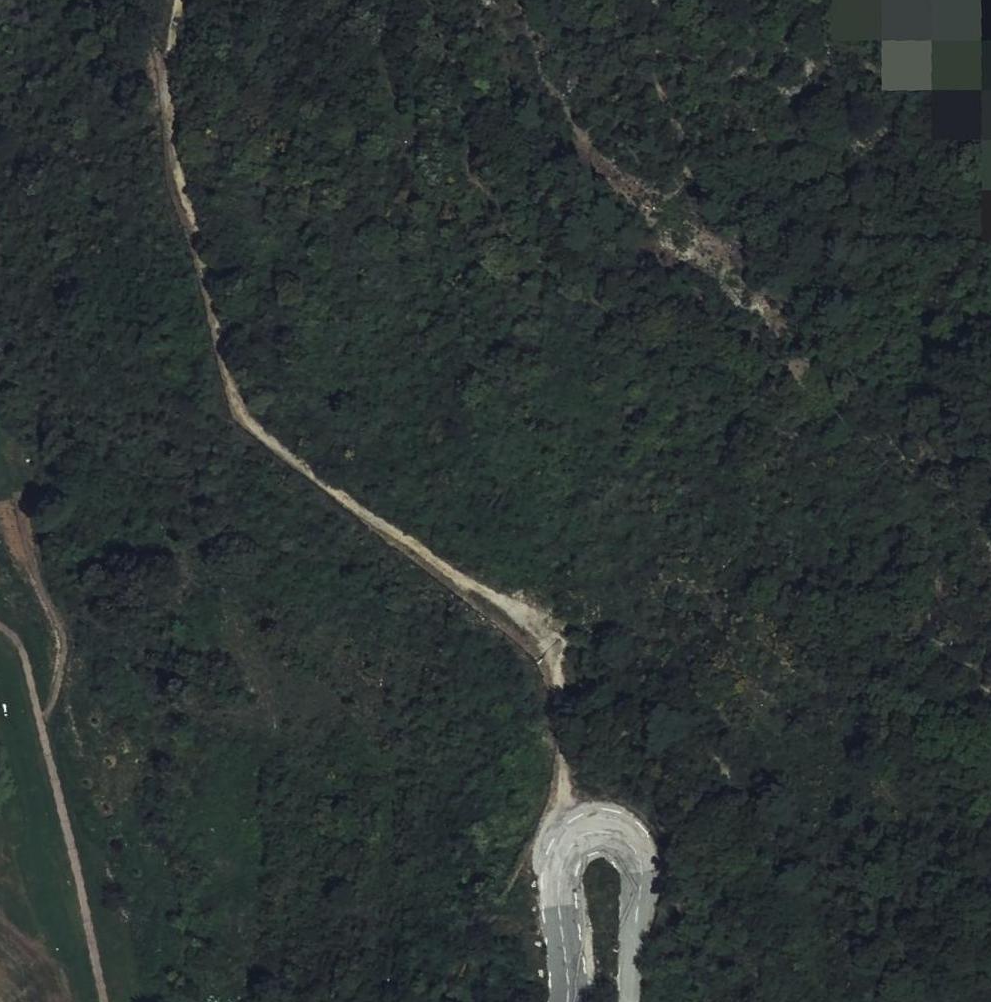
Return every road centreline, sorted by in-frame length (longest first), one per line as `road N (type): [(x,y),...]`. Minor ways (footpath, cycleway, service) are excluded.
road 1 (track): [(187,0),(175,126),(181,189),(237,379),(263,431),(310,473),(539,630),(558,673),(568,746),(567,840)]
road 2 (unclassified): [(563,1001),(557,871),(567,840),(599,830),(621,837),(634,854),(633,925)]

